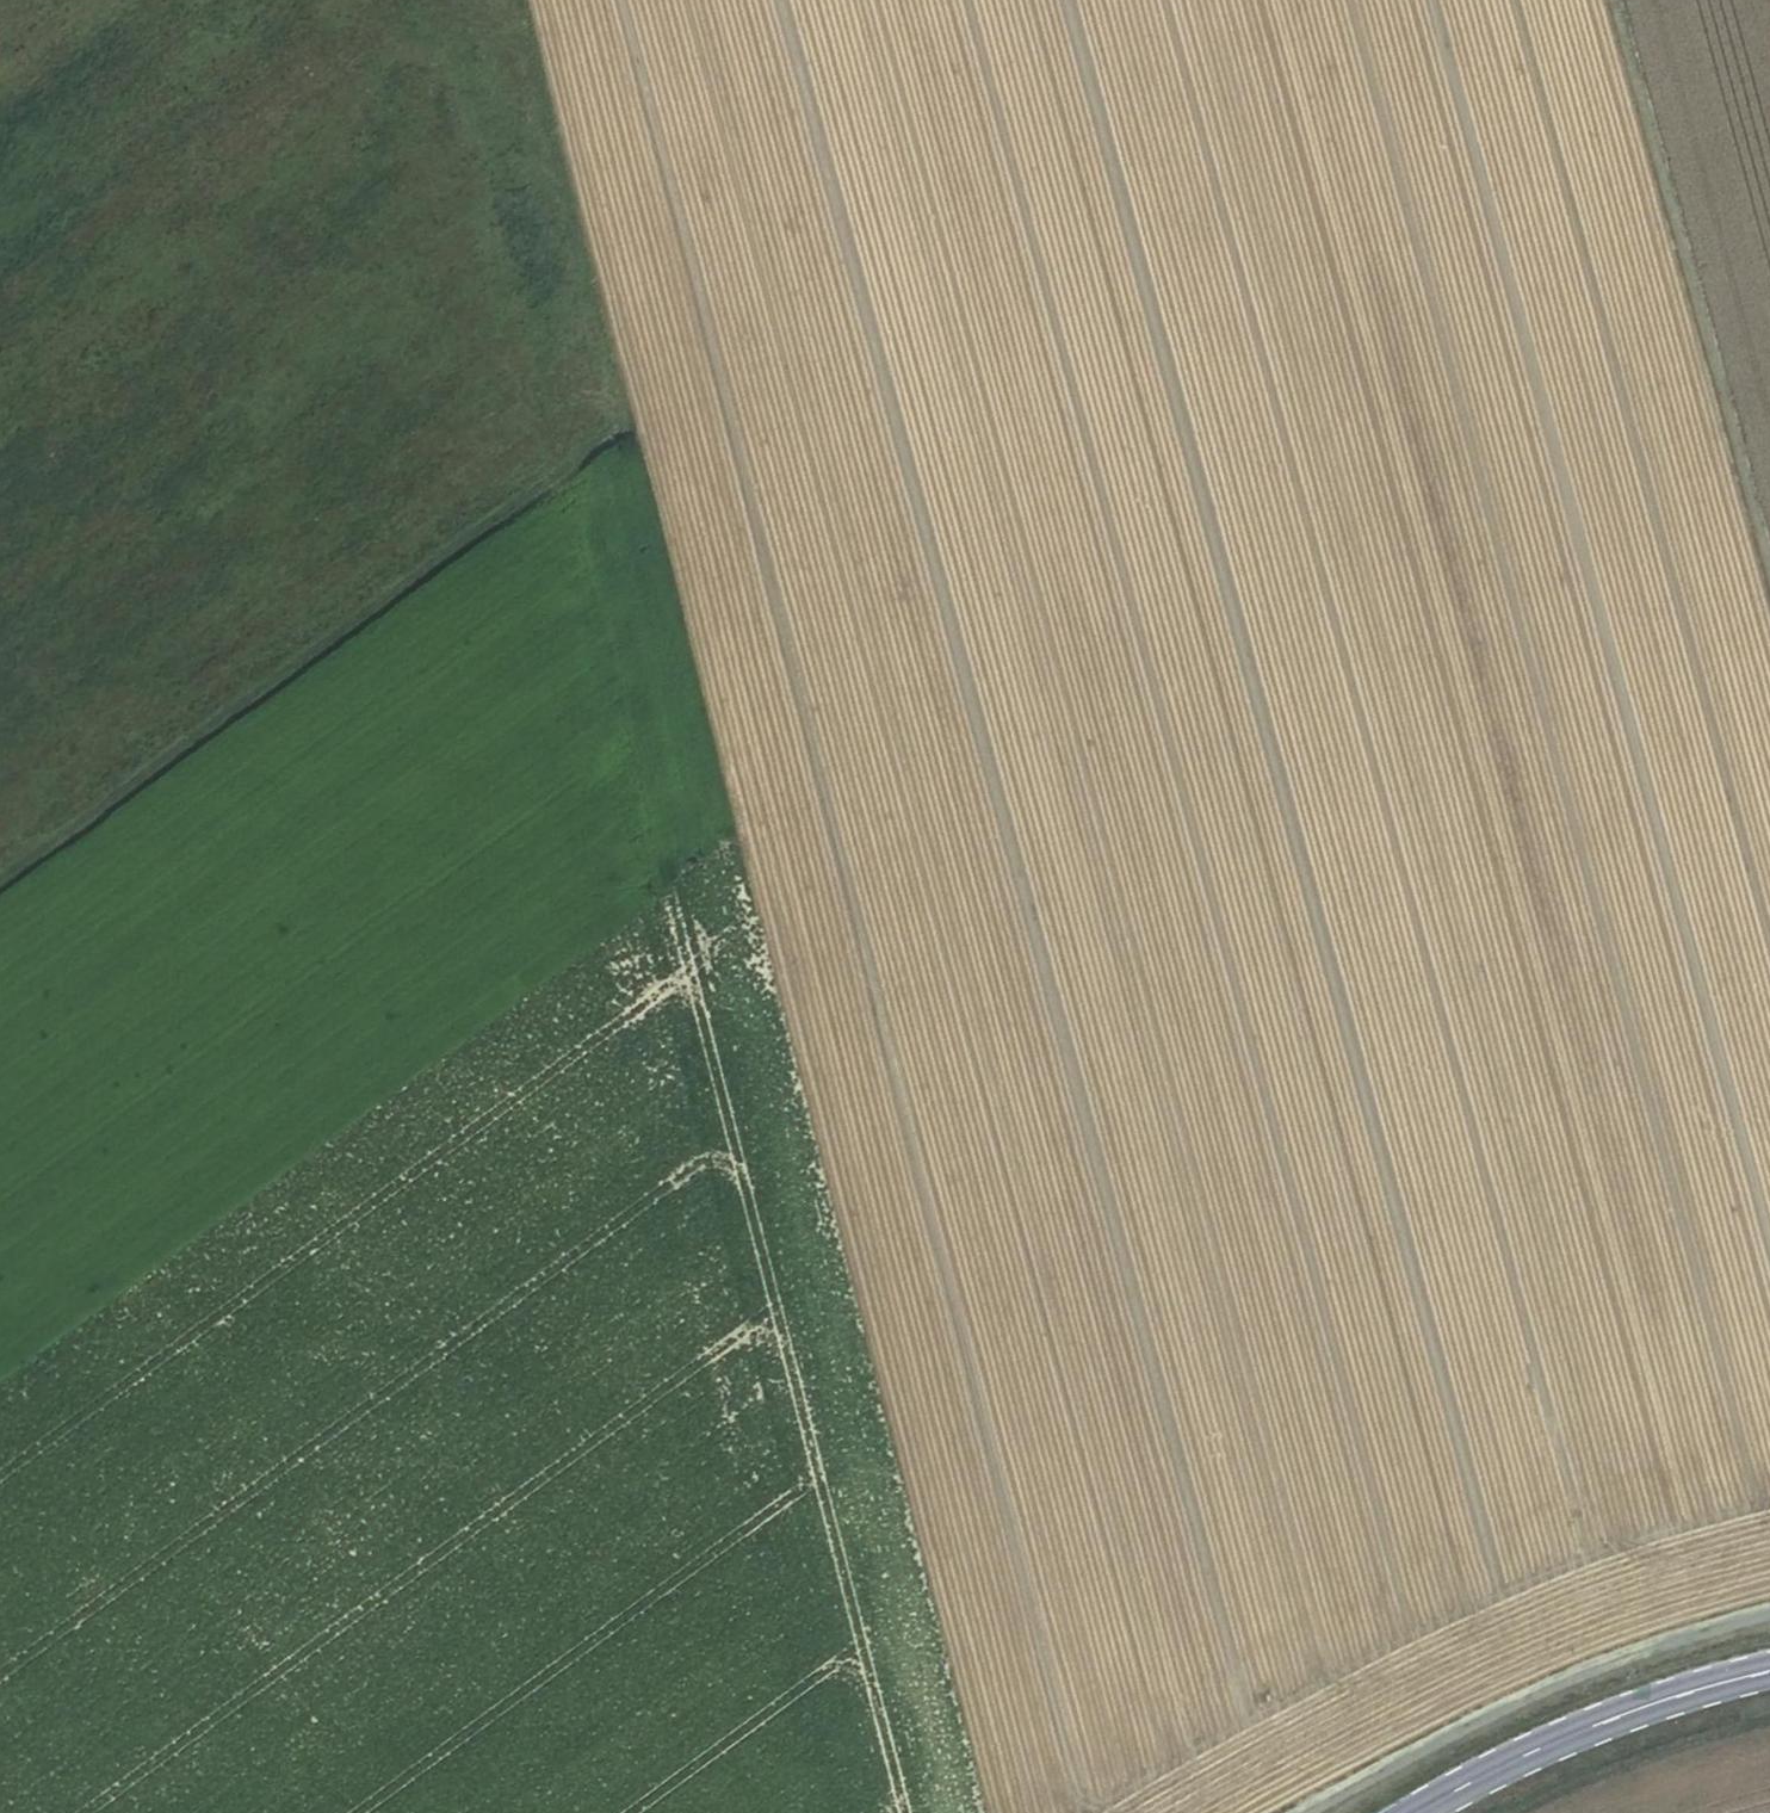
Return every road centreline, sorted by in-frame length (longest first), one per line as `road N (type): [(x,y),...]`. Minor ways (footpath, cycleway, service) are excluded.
road 1 (track): [(1769,545),(1620,0)]
road 2 (secondary): [(1769,1674),(1579,1729),(1413,1812)]

